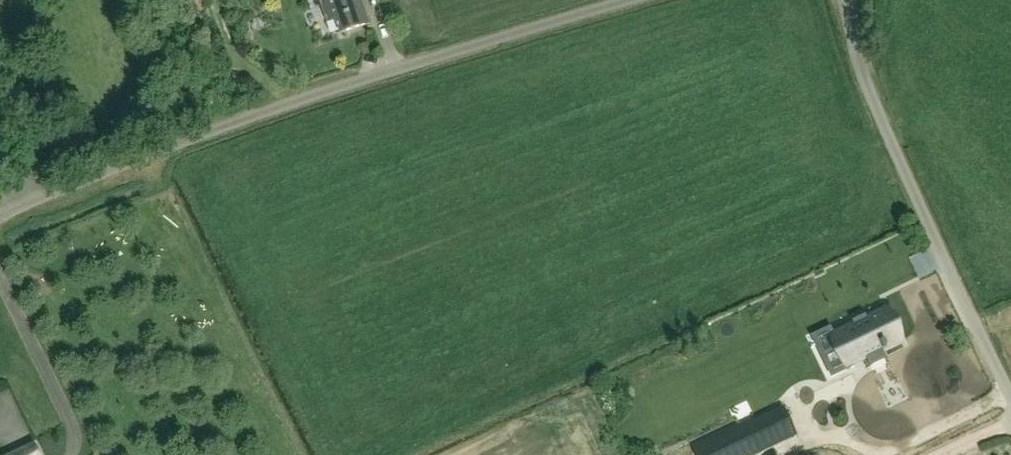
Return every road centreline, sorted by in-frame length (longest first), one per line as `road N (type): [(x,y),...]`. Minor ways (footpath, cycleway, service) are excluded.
road 1 (unclassified): [(0,214),(206,131),(636,0)]
road 2 (unclassified): [(1010,402),(867,83),(852,0)]

